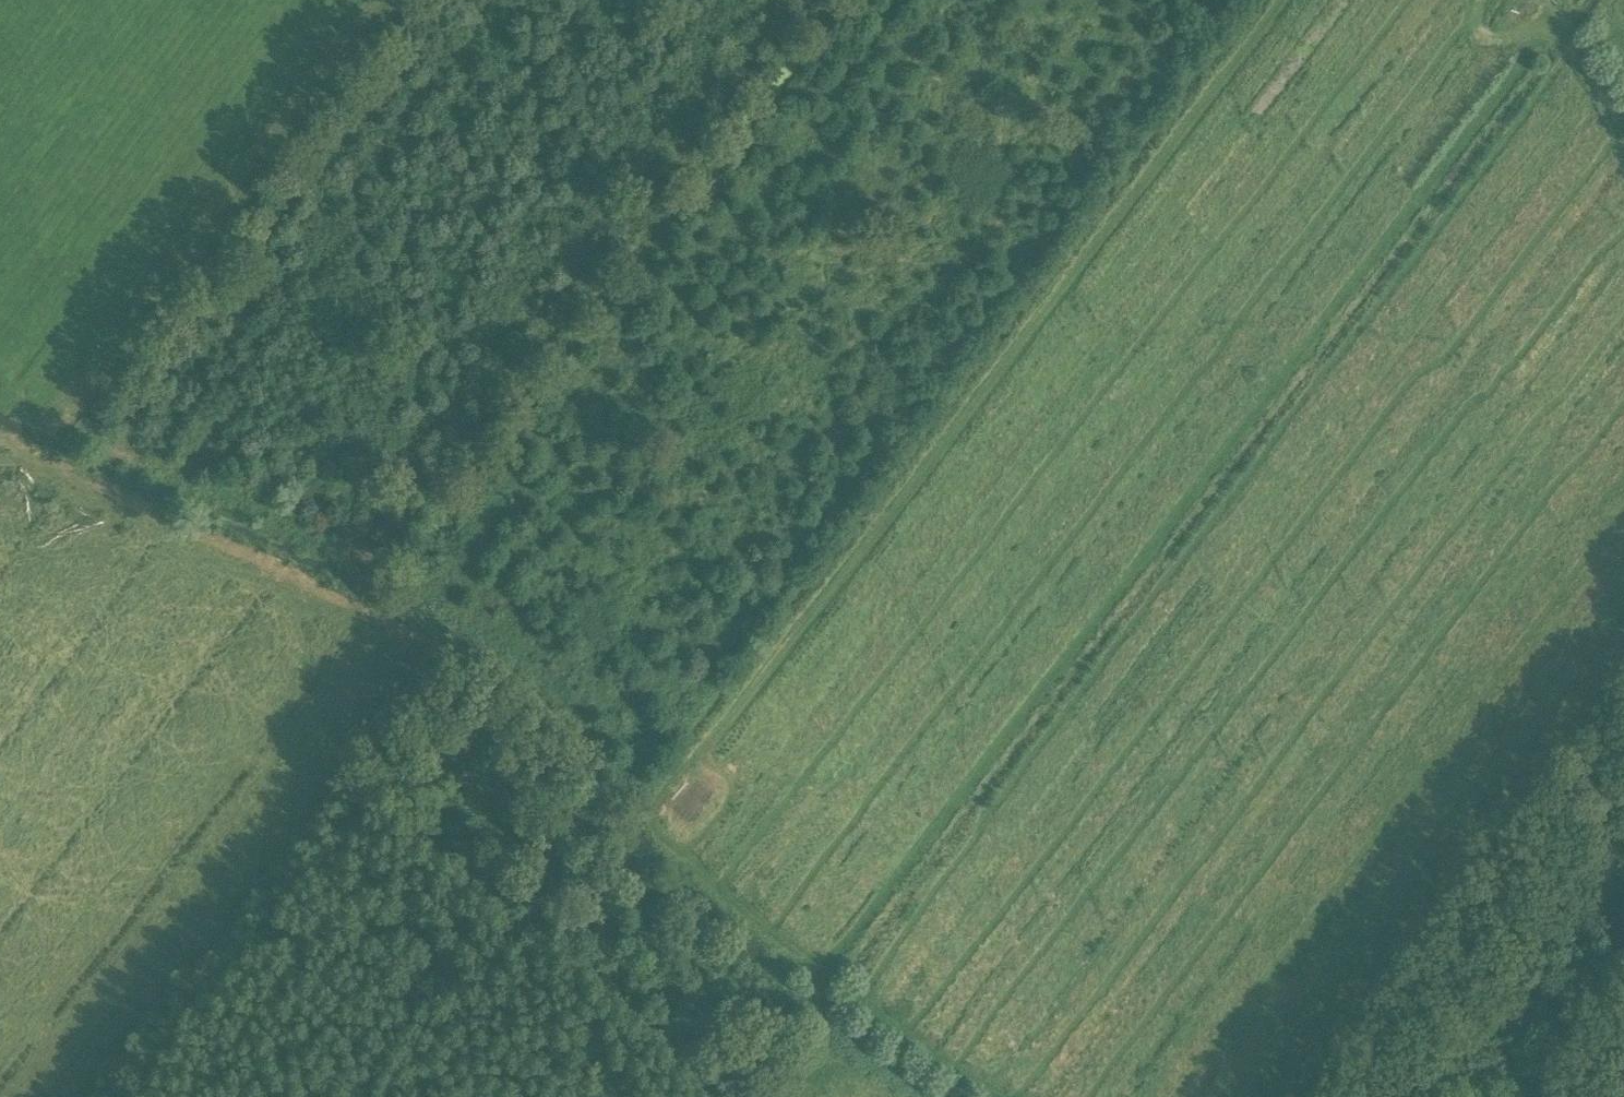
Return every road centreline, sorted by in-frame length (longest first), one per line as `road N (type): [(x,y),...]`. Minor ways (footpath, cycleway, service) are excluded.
road 1 (track): [(1371,1096),(1623,774)]

